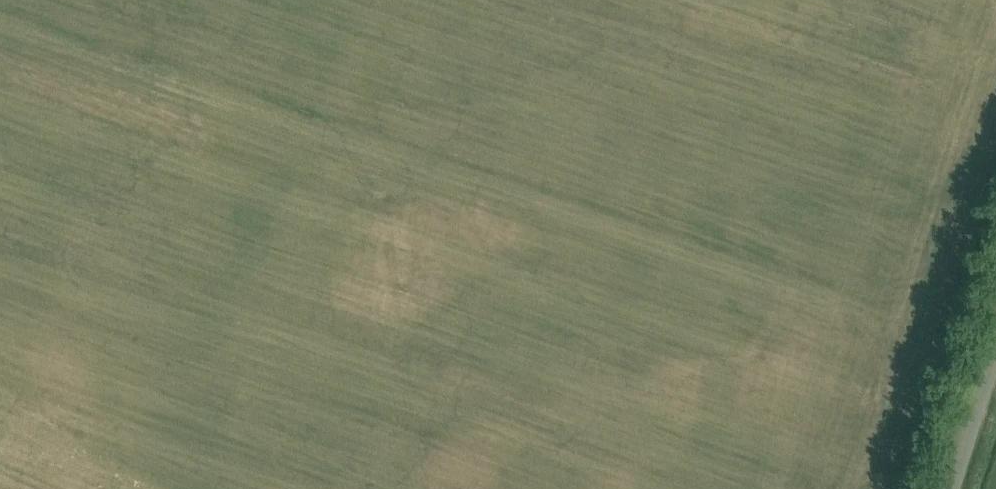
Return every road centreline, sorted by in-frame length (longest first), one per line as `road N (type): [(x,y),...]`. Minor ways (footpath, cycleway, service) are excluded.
road 1 (unclassified): [(954,488),(995,359)]

